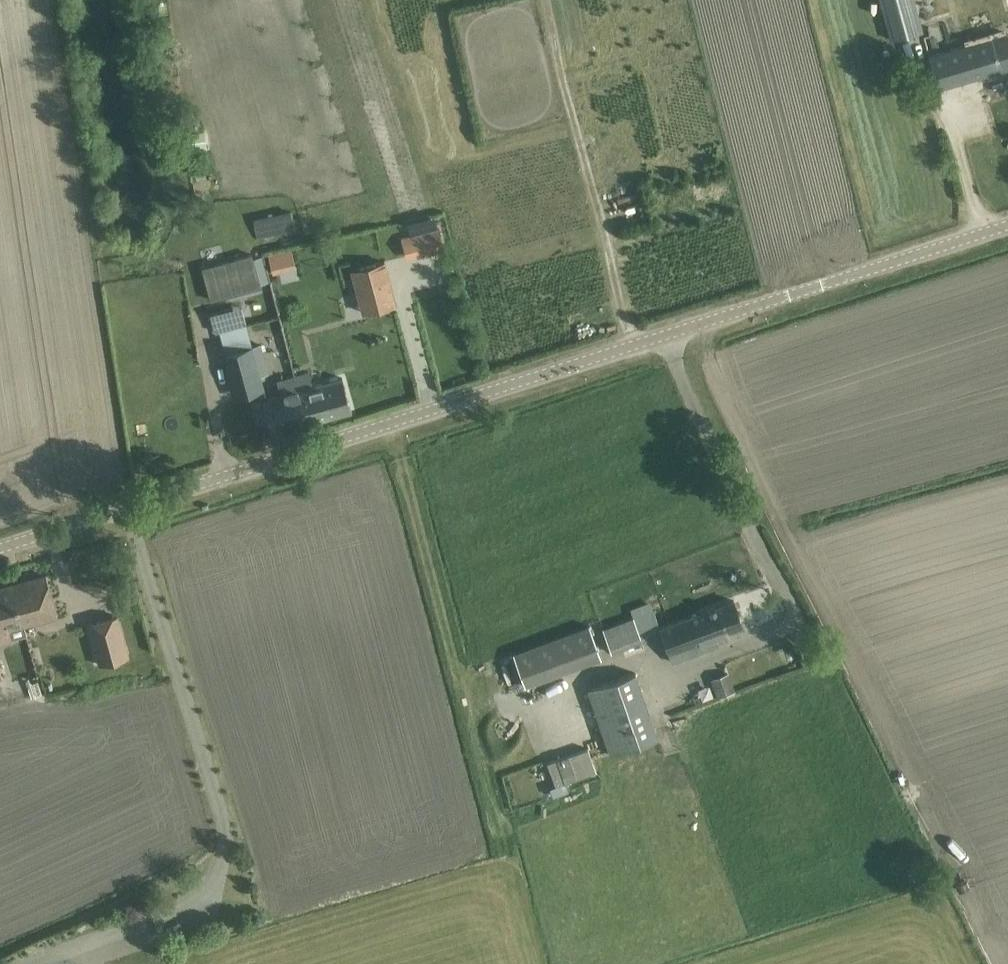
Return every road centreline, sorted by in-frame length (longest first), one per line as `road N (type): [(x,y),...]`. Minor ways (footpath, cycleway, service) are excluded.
road 1 (unclassified): [(127,507),(1007,225)]
road 2 (residential): [(185,911),(229,884),(242,853),(127,507)]
road 3 (track): [(634,345),(545,0)]
road 4 (unclassified): [(0,548),(127,507)]

